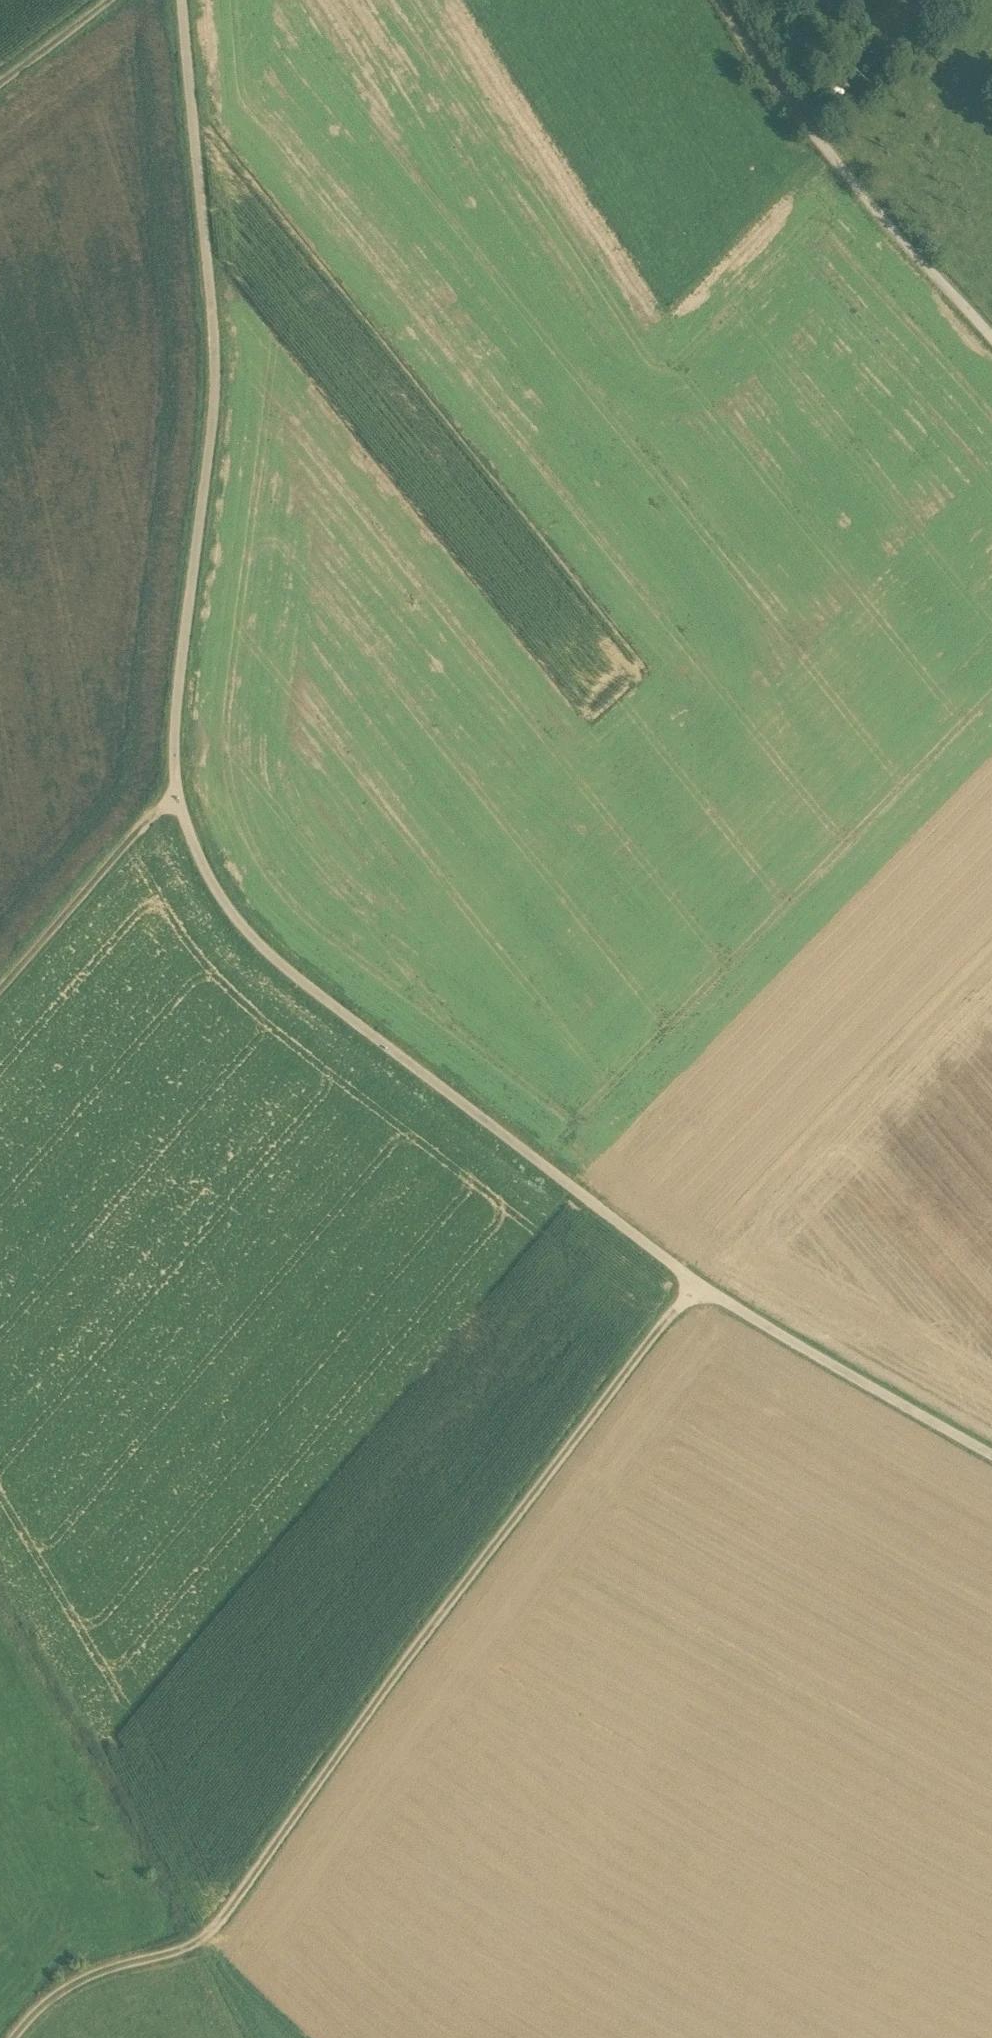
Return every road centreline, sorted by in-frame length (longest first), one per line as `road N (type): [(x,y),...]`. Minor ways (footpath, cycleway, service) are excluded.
road 1 (track): [(991,1460),(695,1283),(323,999),(259,945),(208,876),(180,803),(183,713),(215,521),(181,0)]
road 2 (track): [(695,1283),(366,1717),(218,1927),(178,1952),(74,1983),(12,2037)]
road 3 (track): [(991,329),(756,61),(722,0)]
road 4 (track): [(180,803),(0,1001)]
road 5 (track): [(104,0),(0,81)]

